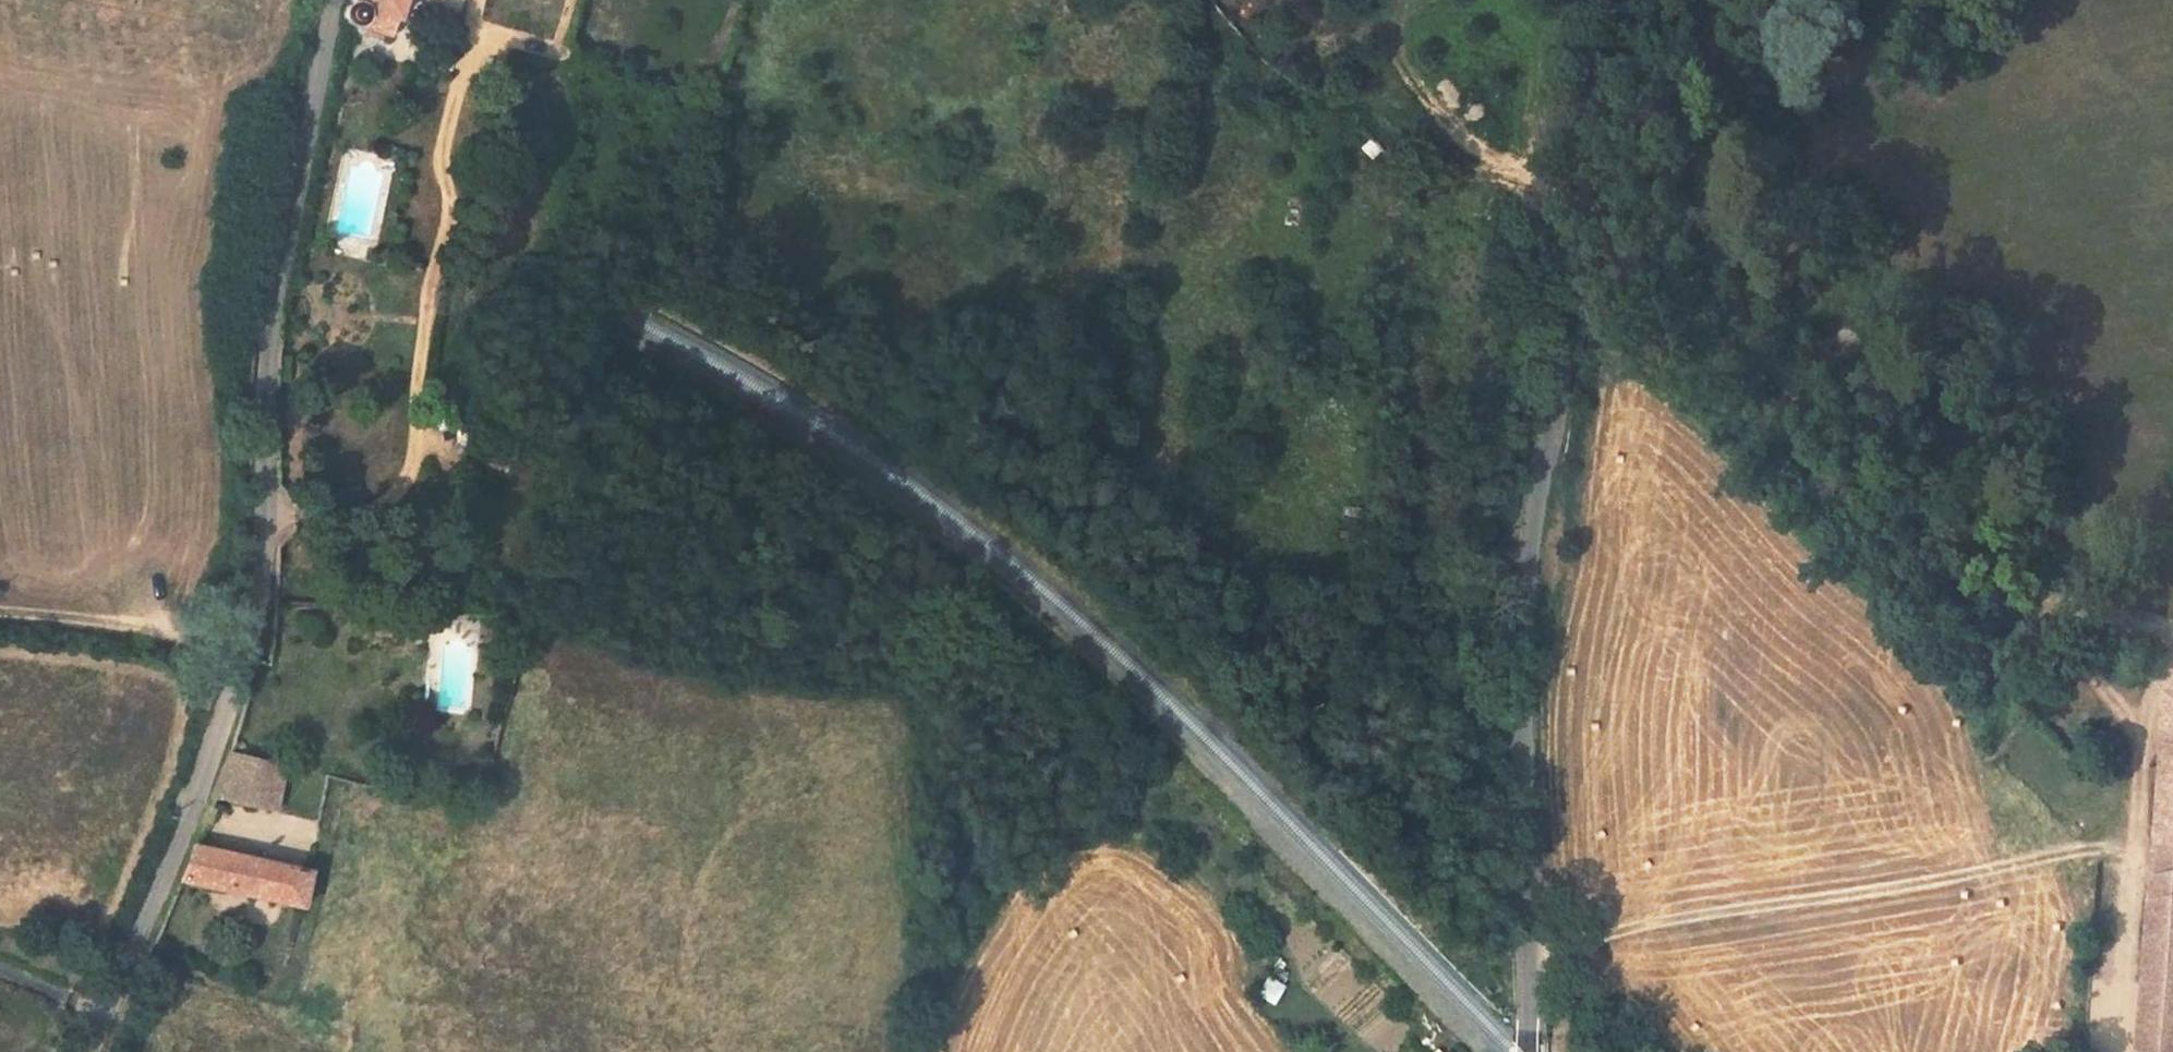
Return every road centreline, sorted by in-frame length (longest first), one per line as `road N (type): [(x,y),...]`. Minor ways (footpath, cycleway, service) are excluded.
road 1 (unclassified): [(337,0),(283,293),(261,589),(249,649),(193,817),(90,1051)]
road 2 (unclassified): [(1525,1051),(1526,606),(1551,380),(1550,159),(1594,0)]
road 3 (track): [(1526,952),(1678,917),(1922,885),(2111,848),(2133,854),(2117,1051)]

